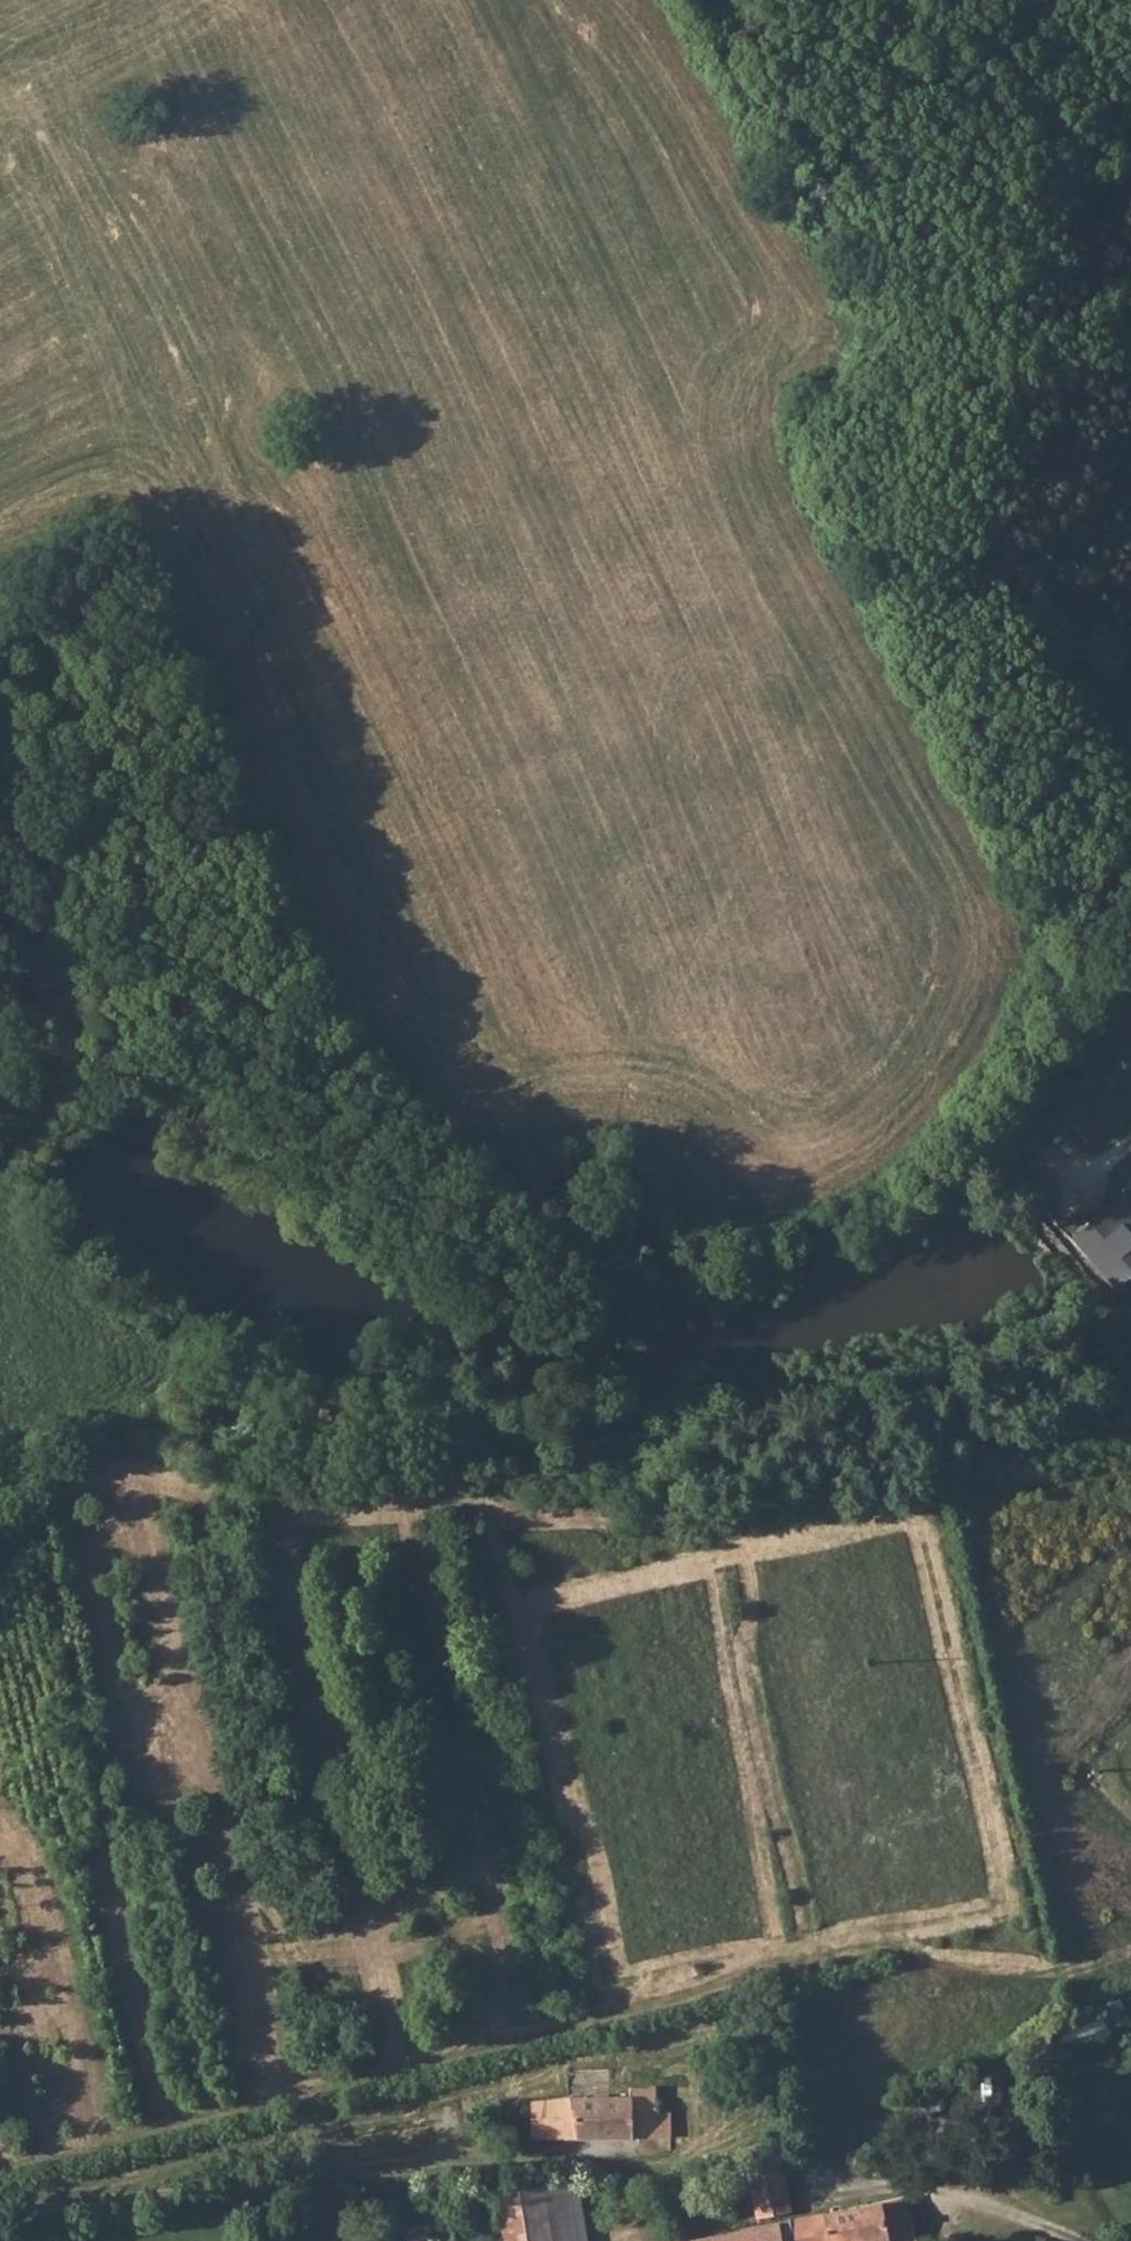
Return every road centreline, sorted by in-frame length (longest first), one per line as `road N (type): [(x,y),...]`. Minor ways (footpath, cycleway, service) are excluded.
road 1 (track): [(1076,2240),(966,2194),(930,2189)]

